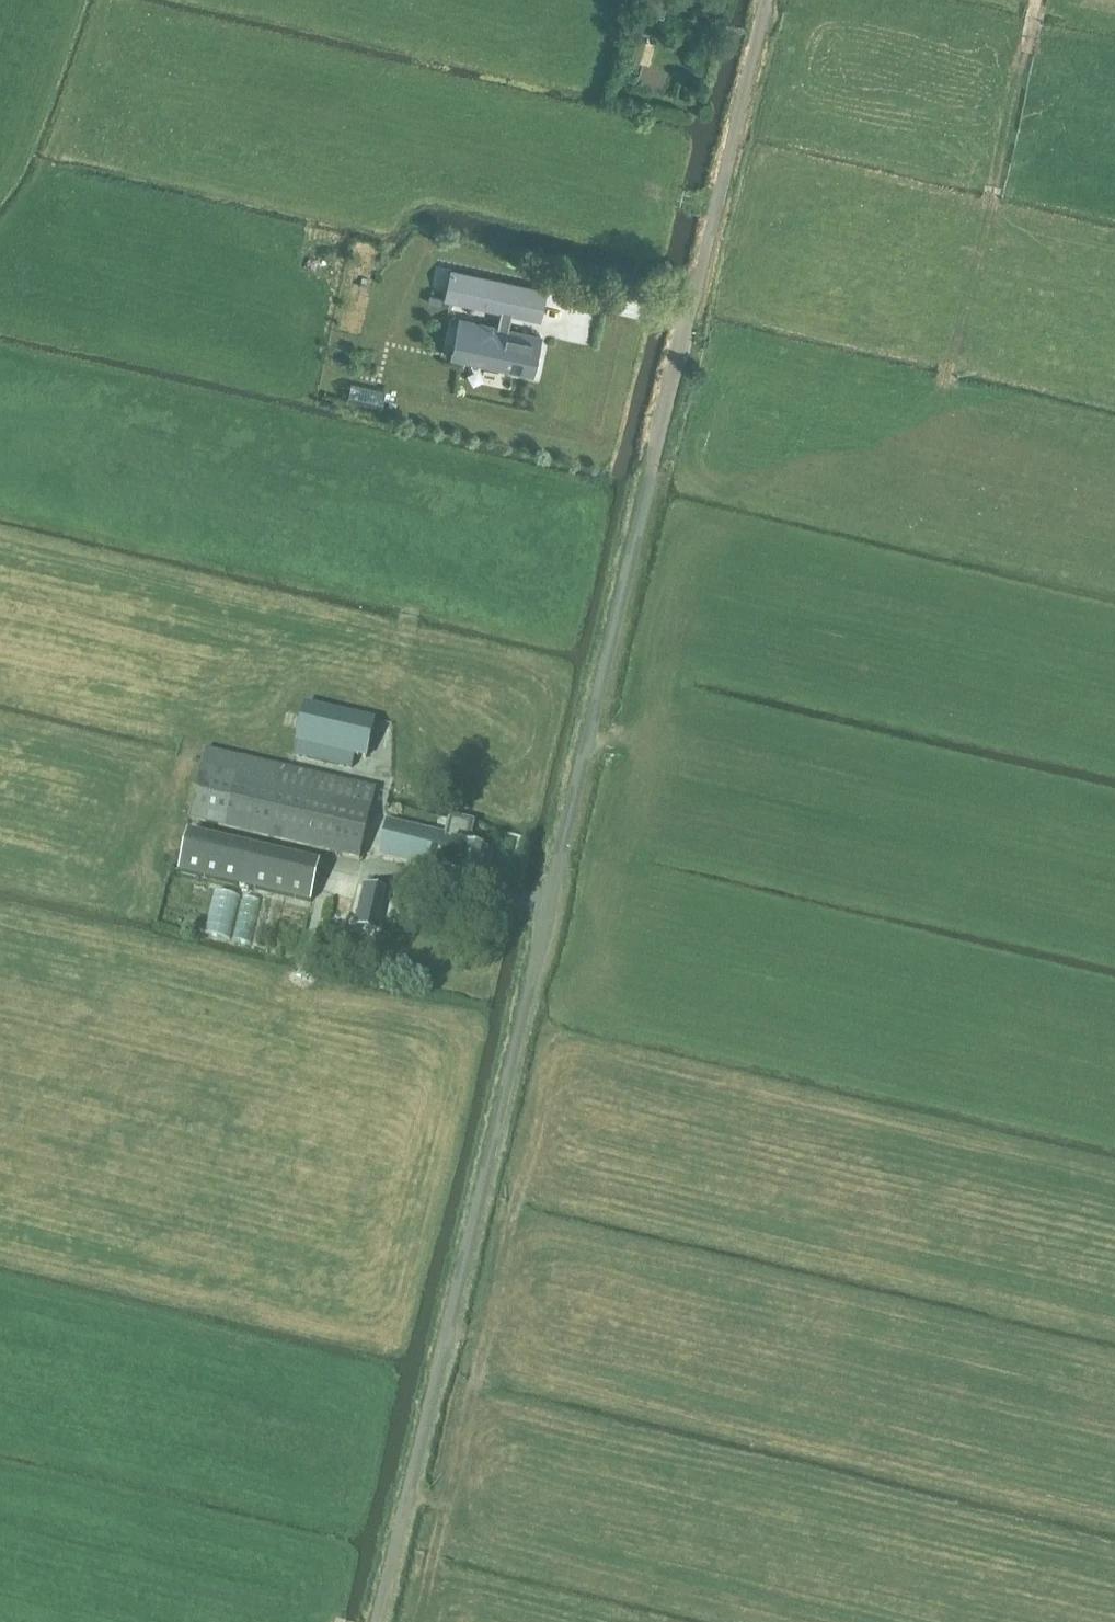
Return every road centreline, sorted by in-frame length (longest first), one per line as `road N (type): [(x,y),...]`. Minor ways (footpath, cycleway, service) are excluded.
road 1 (unclassified): [(374,1621),(765,0)]
road 2 (track): [(406,1492),(449,1506),(568,1509),(875,1562),(1114,1617)]

